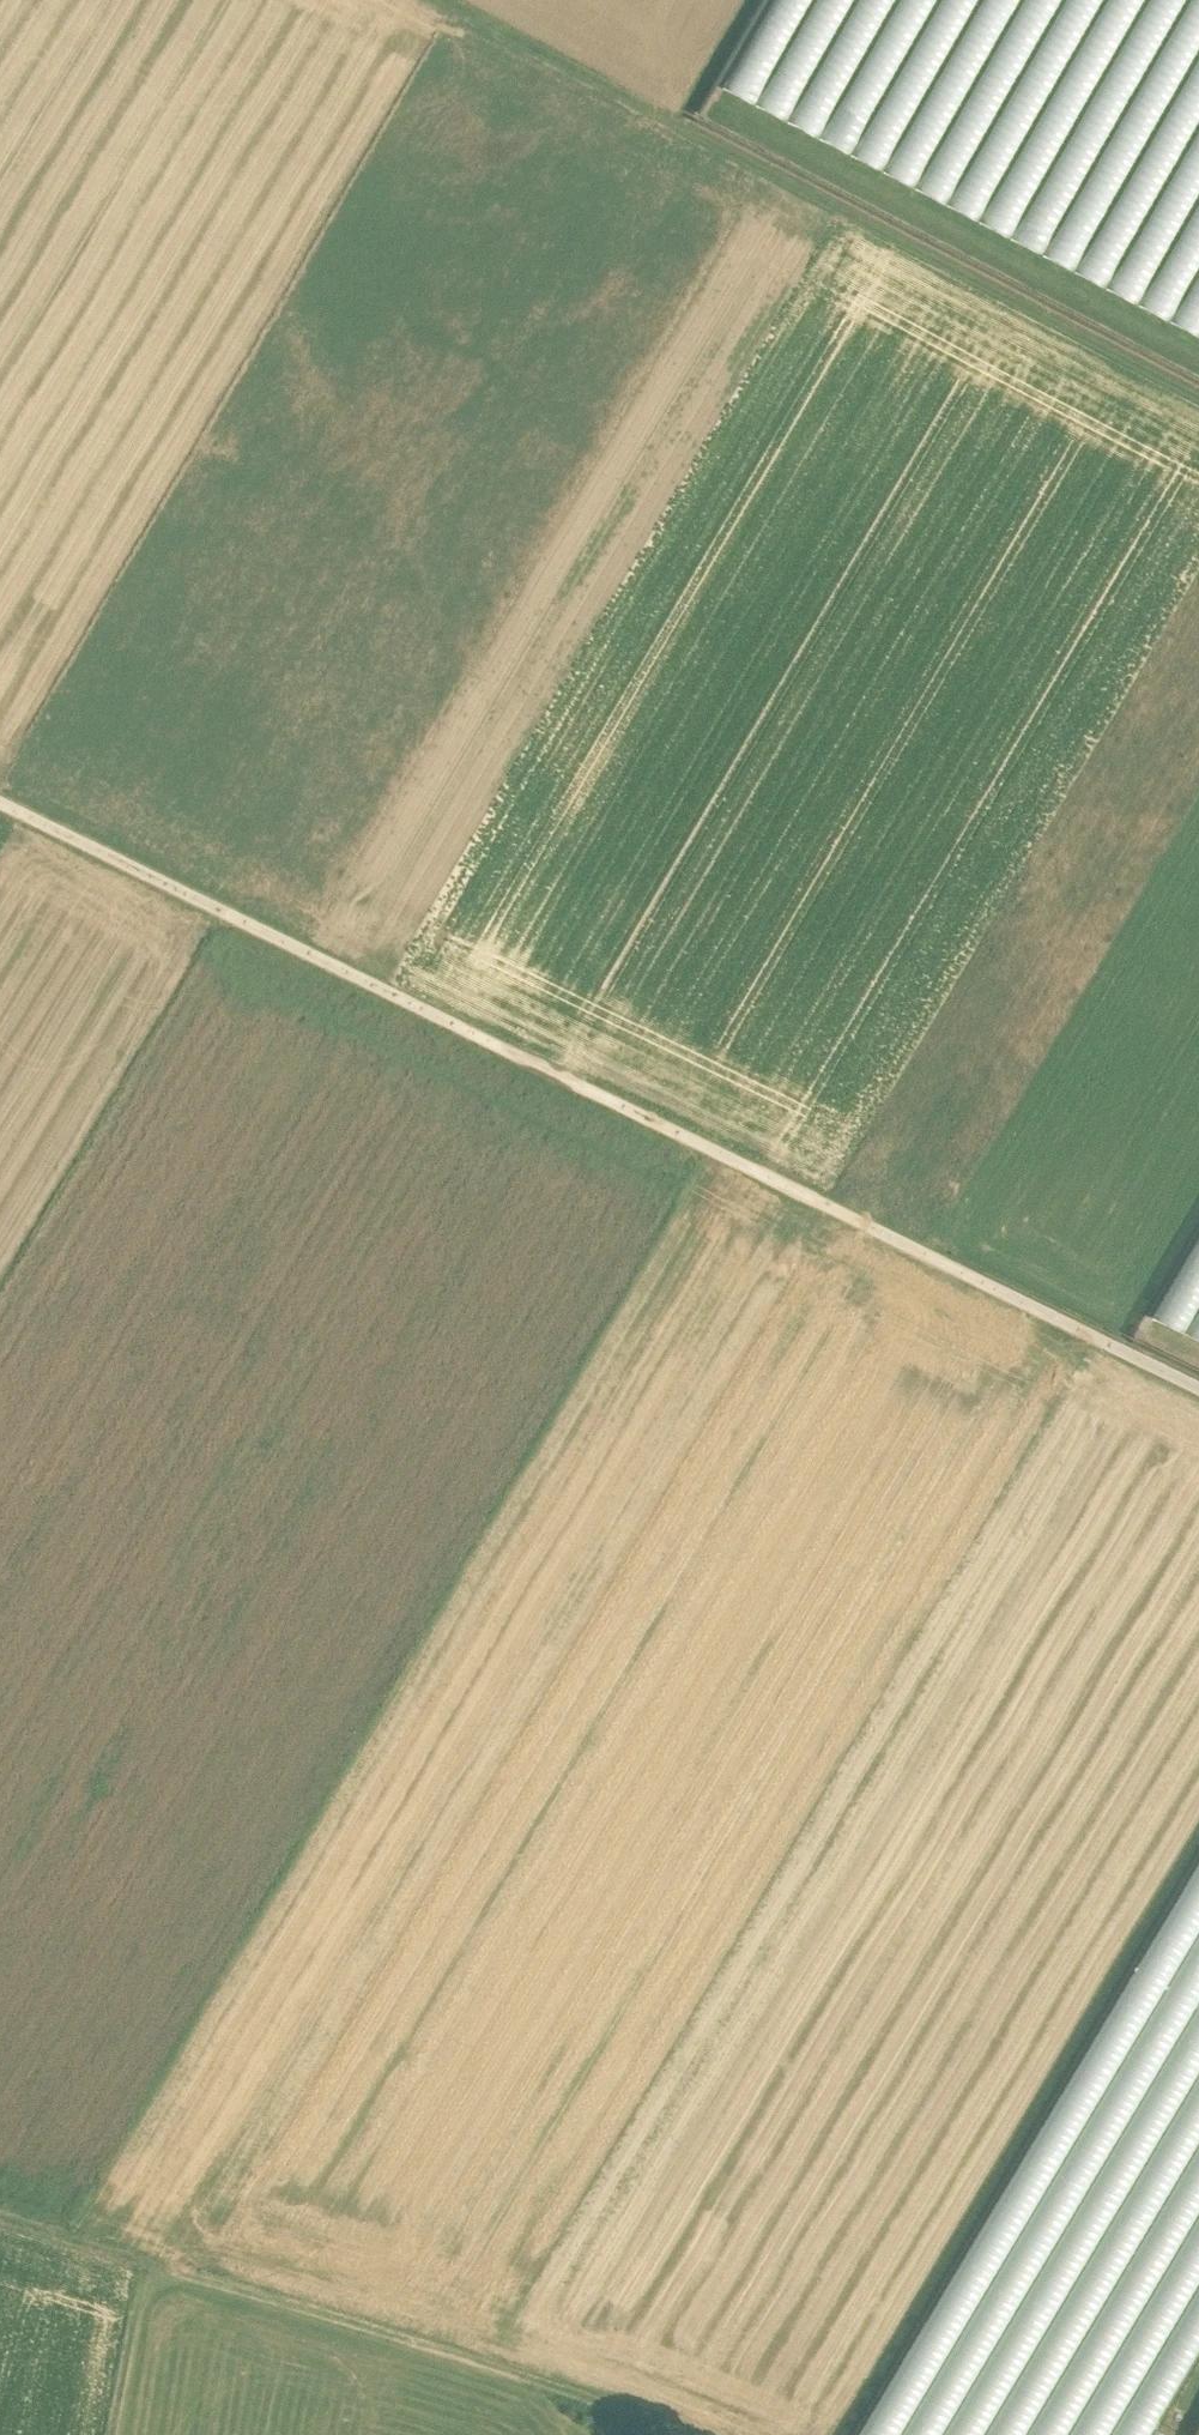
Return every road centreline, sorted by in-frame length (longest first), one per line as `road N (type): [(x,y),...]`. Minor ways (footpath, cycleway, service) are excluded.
road 1 (track): [(1198,1392),(0,811)]
road 2 (track): [(1198,404),(429,0)]
road 3 (track): [(659,2434),(0,2220)]
road 4 (track): [(117,2434),(149,2267)]

